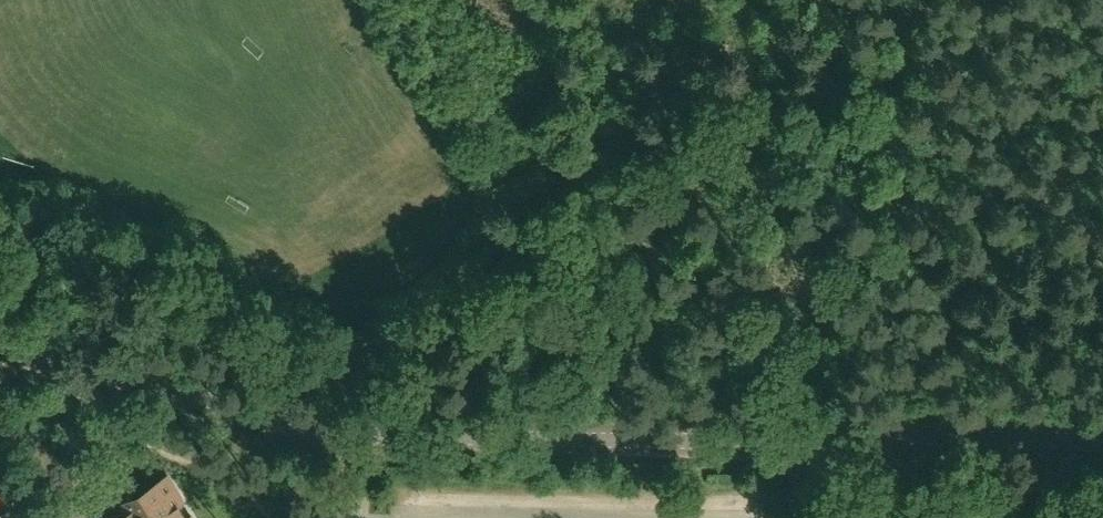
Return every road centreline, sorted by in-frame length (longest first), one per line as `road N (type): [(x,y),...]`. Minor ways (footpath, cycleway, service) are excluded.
road 1 (unclassified): [(1102,441),(367,435),(88,376)]
road 2 (track): [(810,0),(883,94),(911,161),(889,239),(818,401),(814,440)]
road 3 (unclassified): [(88,376),(78,517)]

